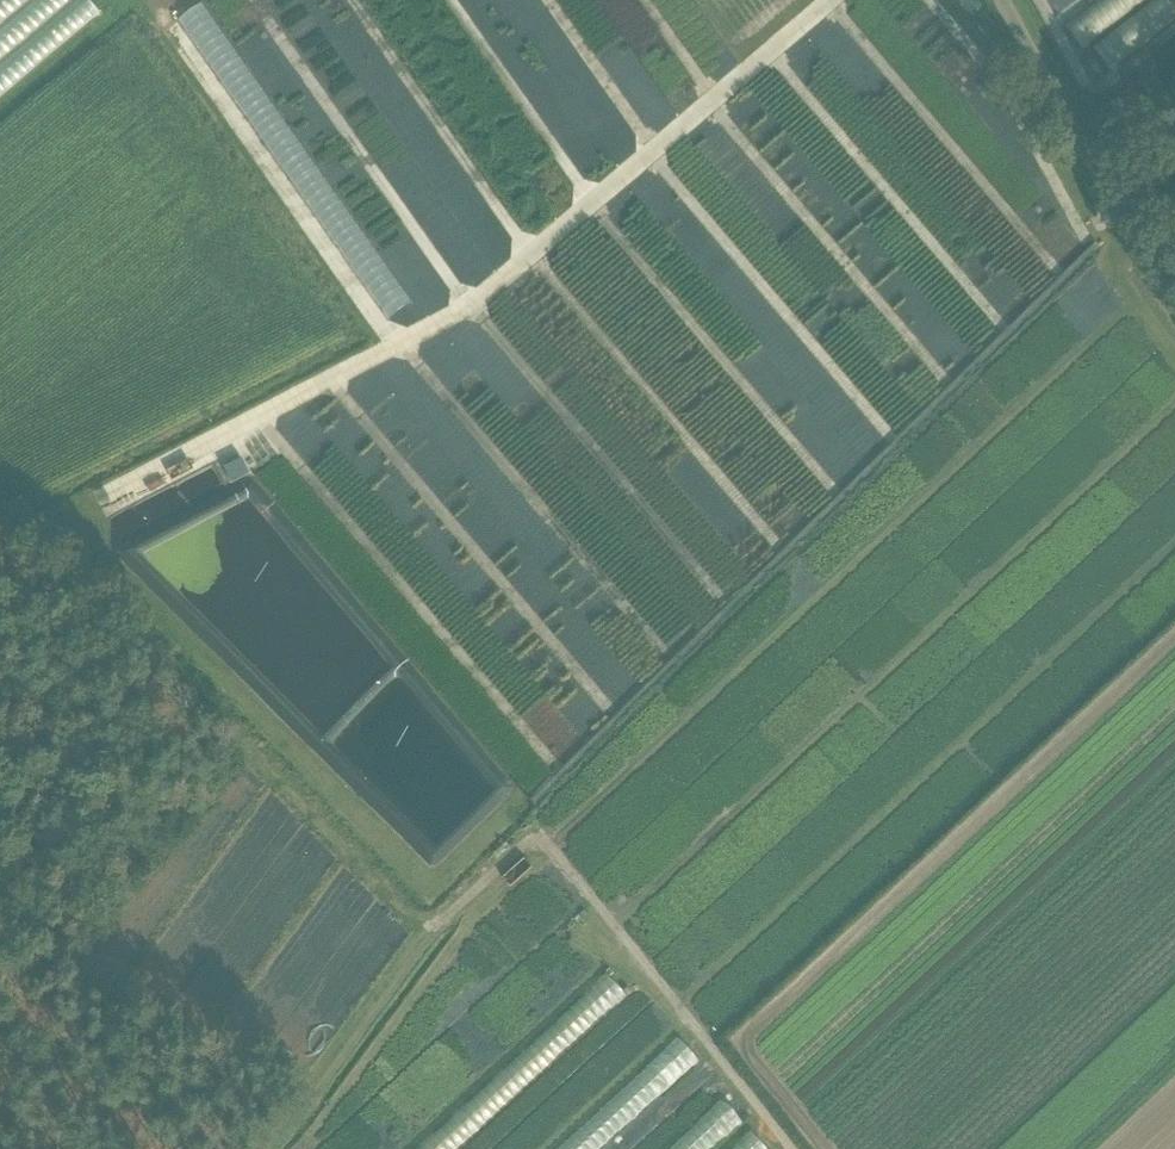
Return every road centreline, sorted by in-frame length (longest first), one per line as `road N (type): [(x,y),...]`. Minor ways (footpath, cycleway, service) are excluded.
road 1 (unclassified): [(1174,307),(994,0)]

